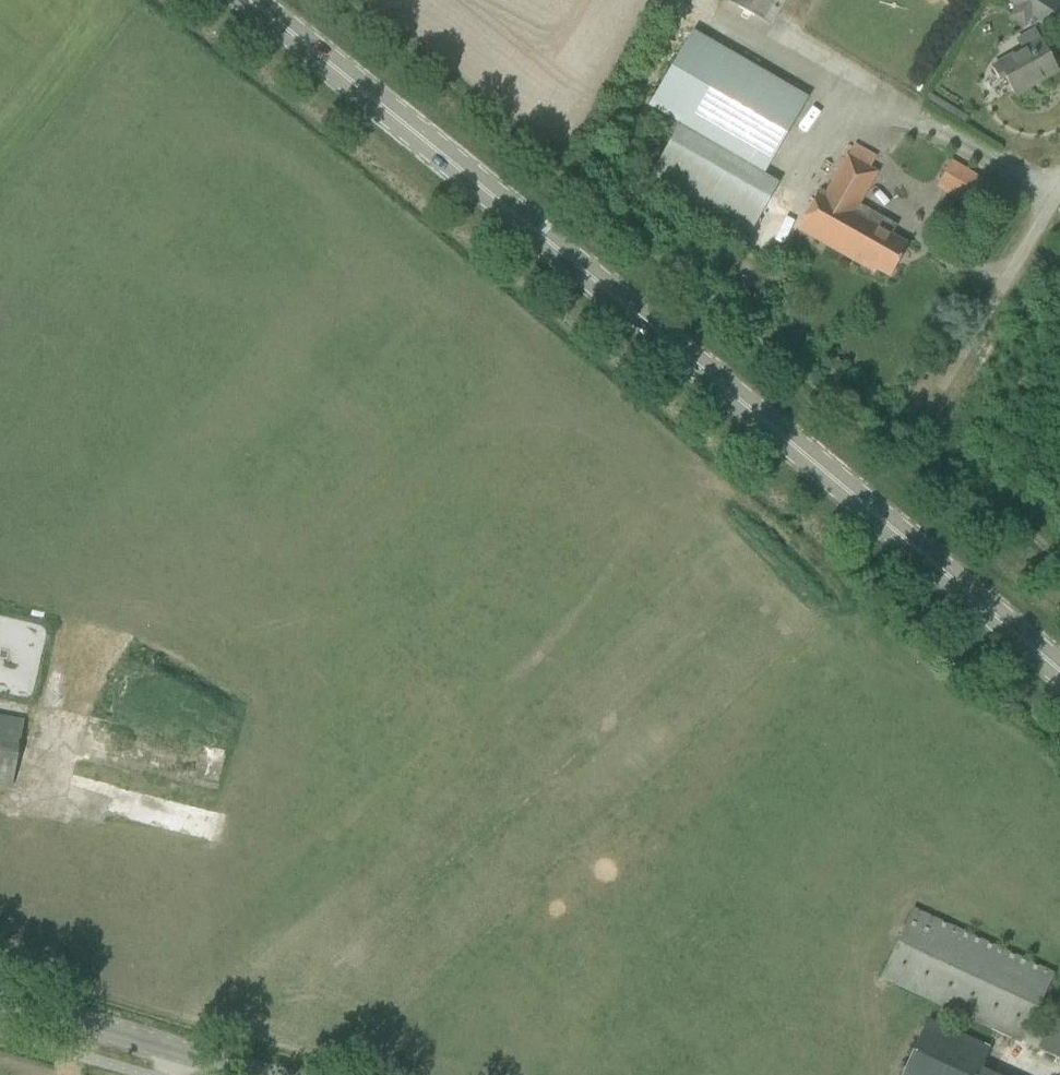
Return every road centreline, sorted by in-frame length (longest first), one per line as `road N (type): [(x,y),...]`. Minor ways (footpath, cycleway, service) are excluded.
road 1 (primary): [(246,0),(710,378),(1059,678)]
road 2 (tertiary): [(253,1074),(0,1001)]
road 3 (unclassified): [(939,430),(1059,218)]

